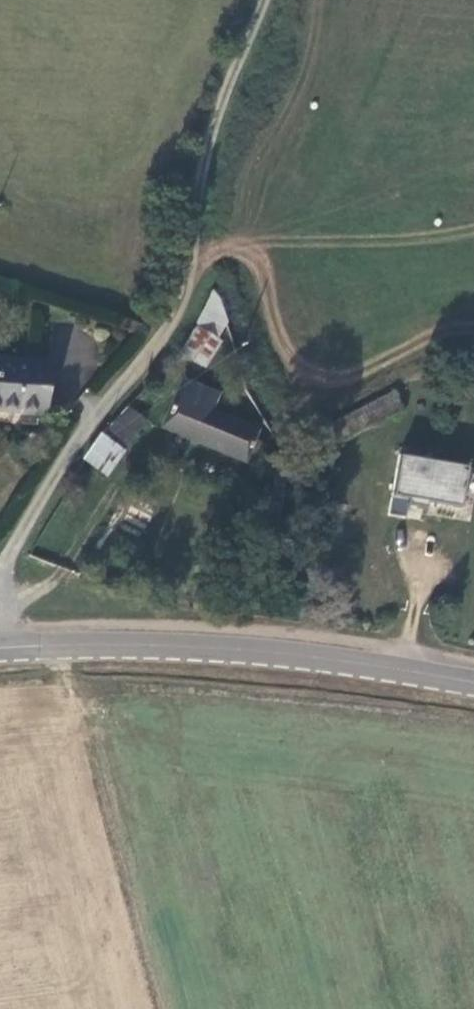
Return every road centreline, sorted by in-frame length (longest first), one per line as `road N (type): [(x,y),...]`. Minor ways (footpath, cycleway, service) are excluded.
road 1 (unclassified): [(473,687),(216,652),(0,653)]
road 2 (unclassified): [(0,585),(169,266)]
road 3 (track): [(260,0),(169,266)]

